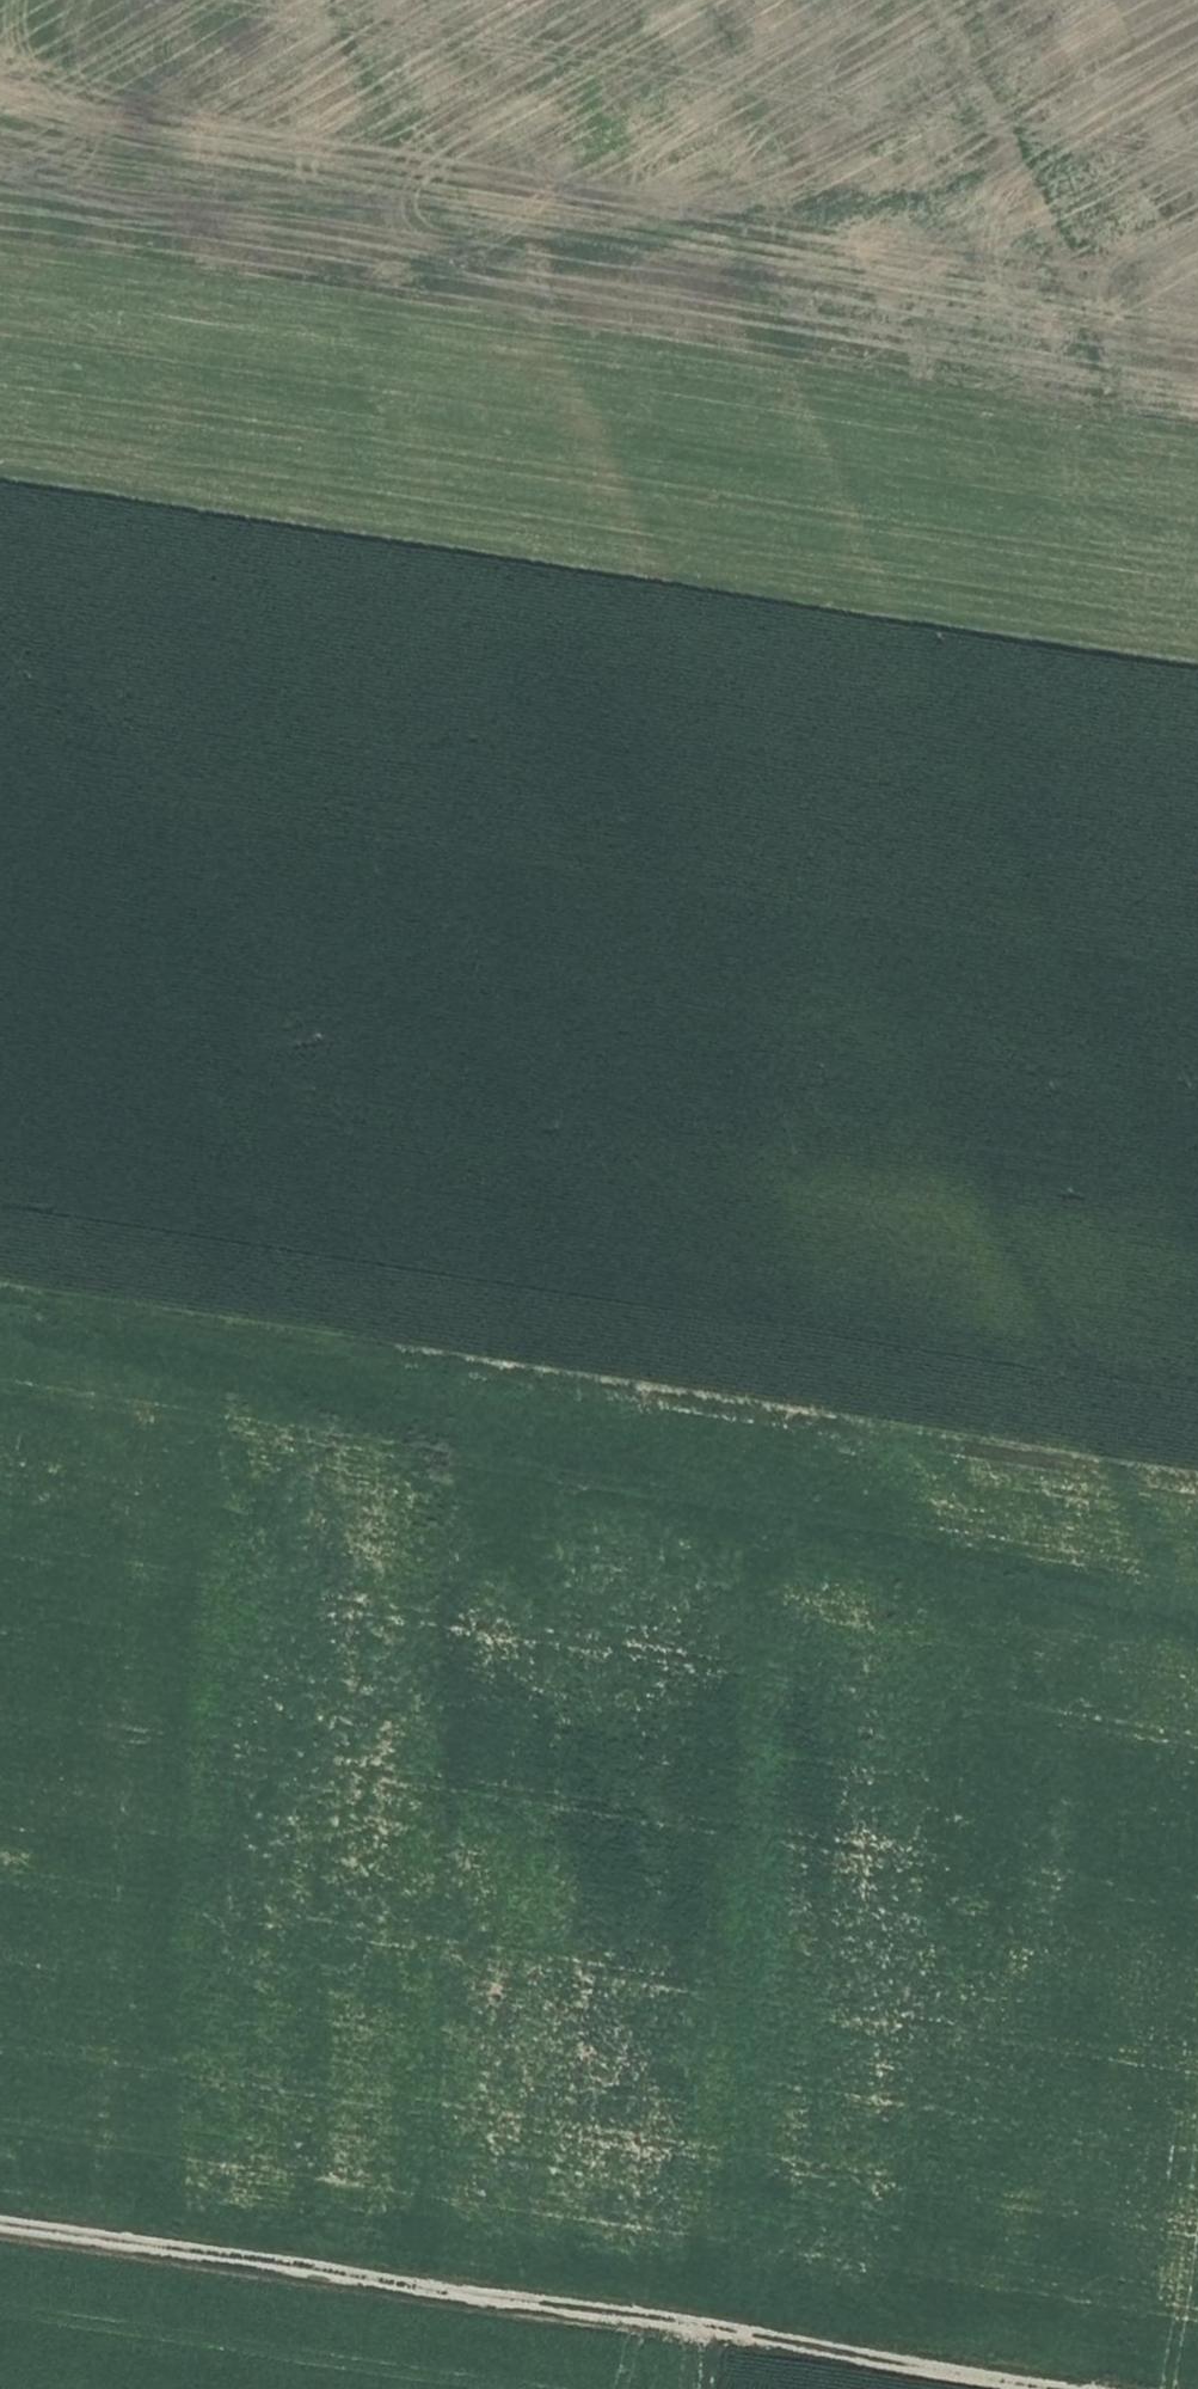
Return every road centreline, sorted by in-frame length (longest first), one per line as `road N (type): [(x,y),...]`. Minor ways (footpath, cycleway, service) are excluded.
road 1 (track): [(1064,2388),(681,2322),(0,2222)]

